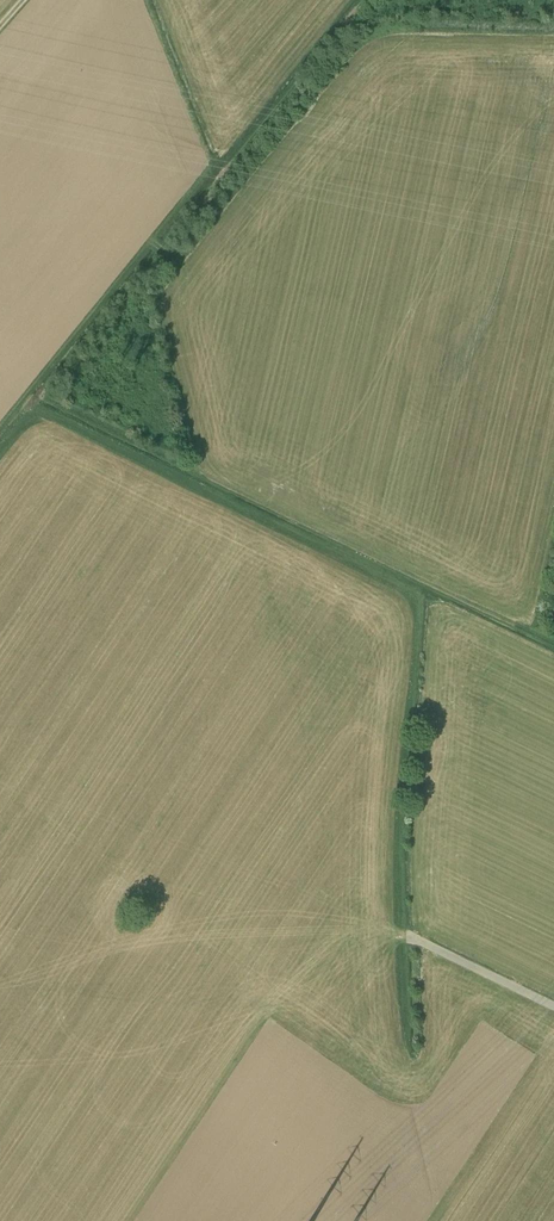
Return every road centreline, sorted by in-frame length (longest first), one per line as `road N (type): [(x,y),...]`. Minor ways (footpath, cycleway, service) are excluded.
road 1 (unclassified): [(553,1006),(415,940)]

